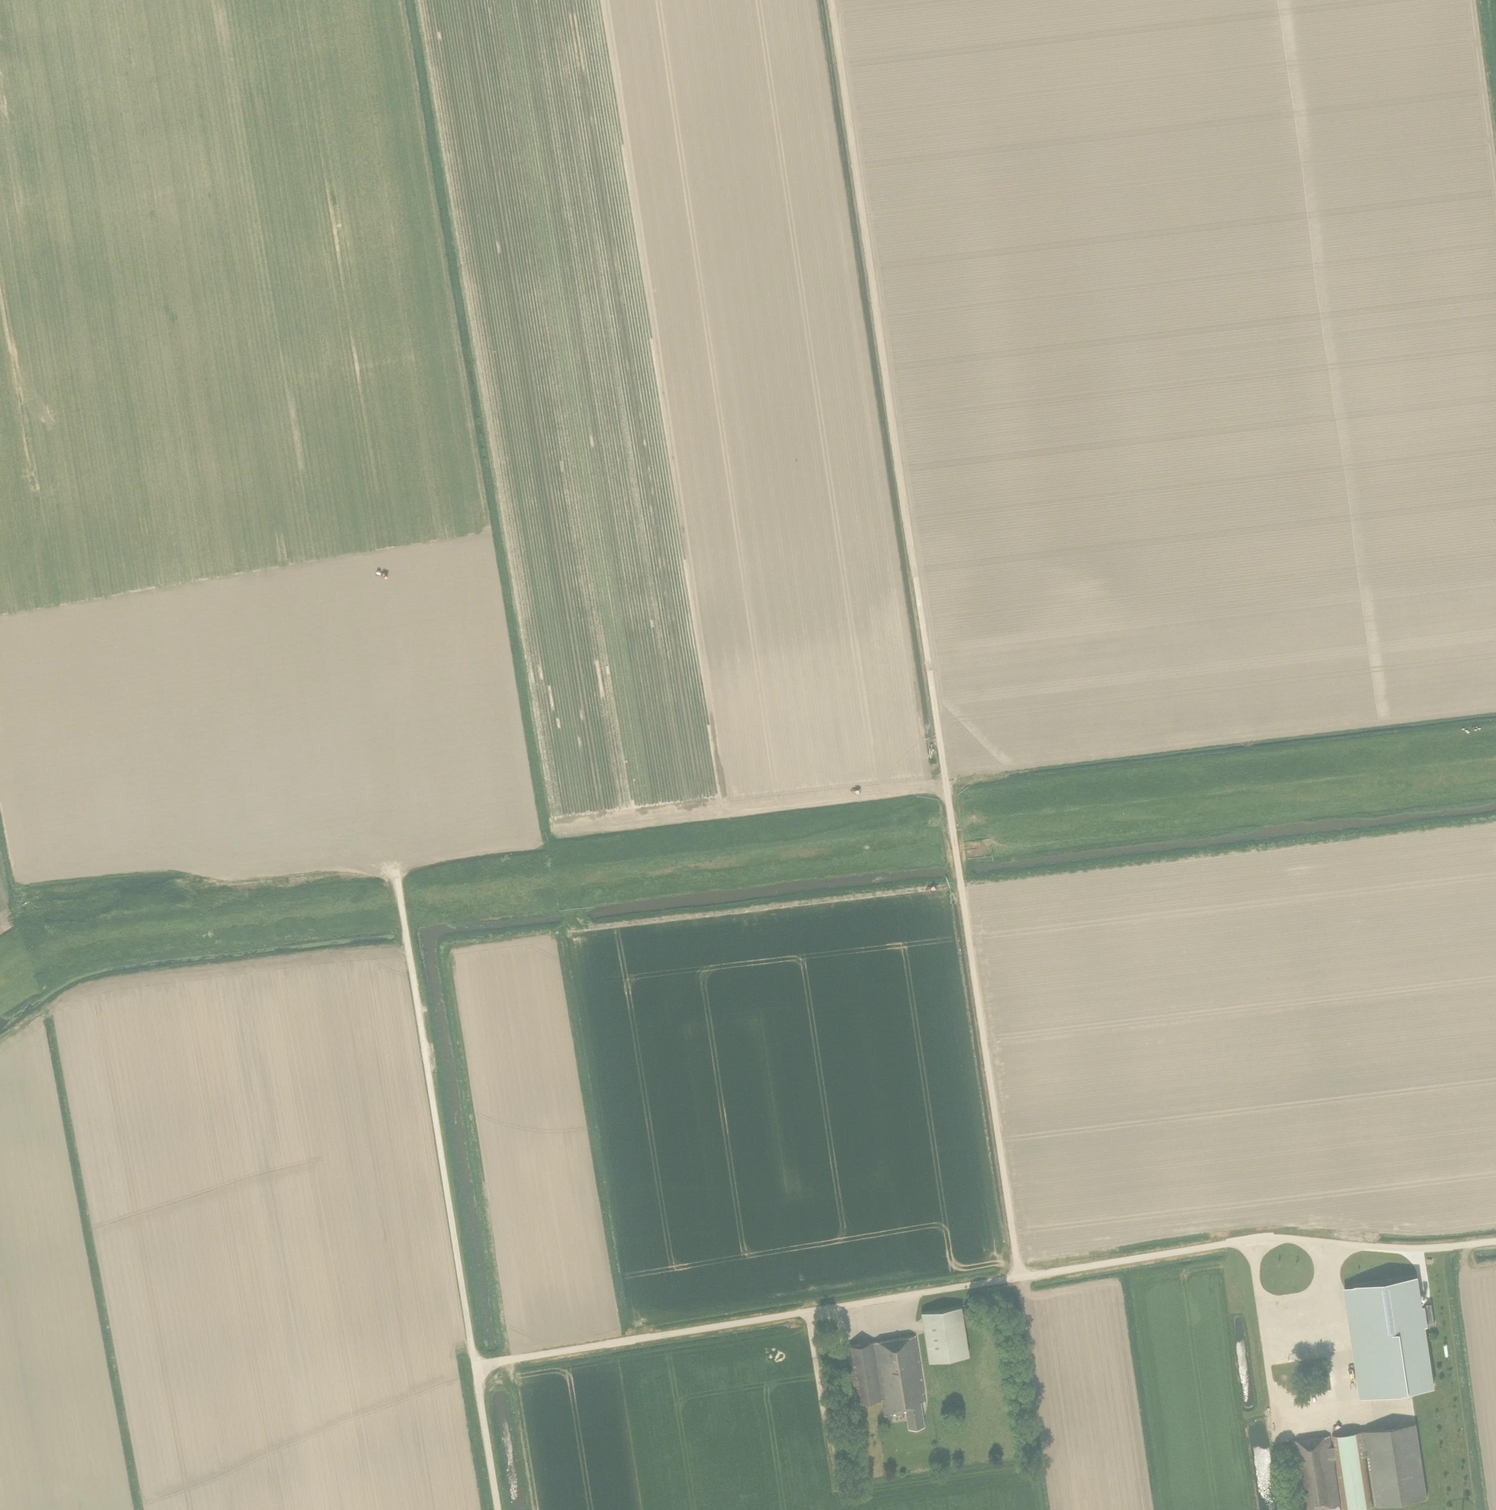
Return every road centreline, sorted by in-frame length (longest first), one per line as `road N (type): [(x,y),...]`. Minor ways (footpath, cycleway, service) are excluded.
road 1 (unclassified): [(498,1509),(477,1379),(486,1364),(1239,1241),(1391,1249),(1495,1242)]
road 2 (track): [(1020,1277),(916,615)]

